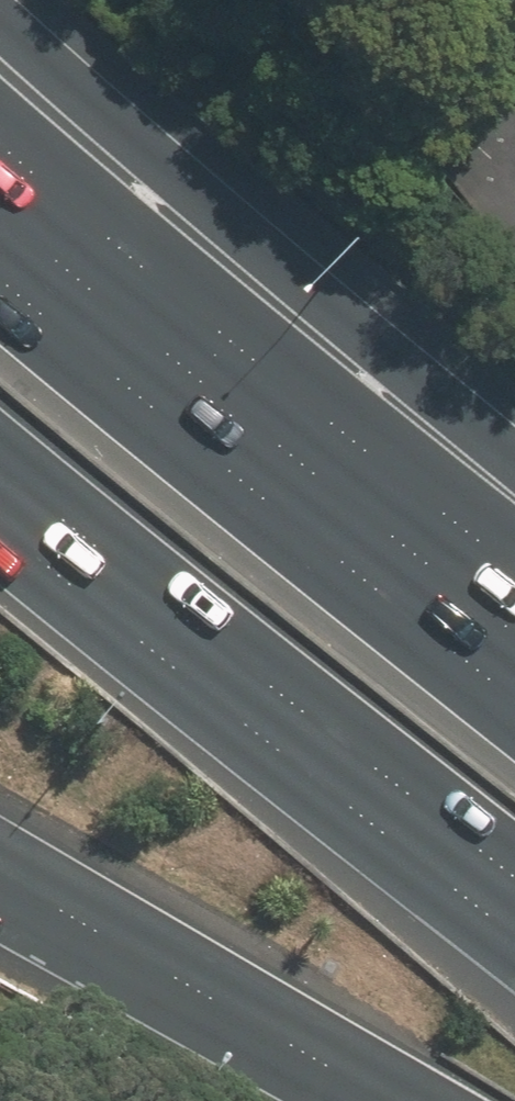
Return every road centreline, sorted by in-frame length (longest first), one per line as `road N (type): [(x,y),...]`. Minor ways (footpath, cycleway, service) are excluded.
road 1 (motorway): [(0,7),(367,335),(514,512)]
road 2 (motorway): [(0,276),(514,698)]
road 3 (motorway): [(514,871),(0,463)]
road 4 (motorway): [(389,1100),(0,874)]

